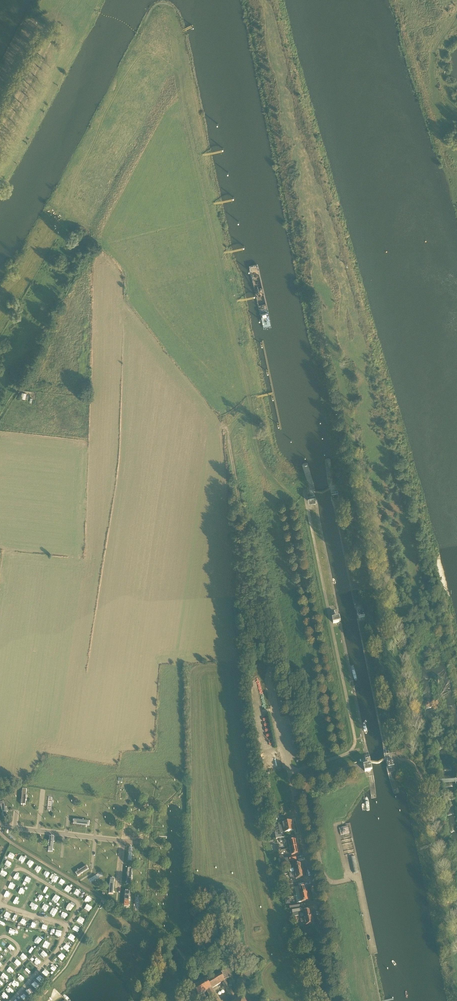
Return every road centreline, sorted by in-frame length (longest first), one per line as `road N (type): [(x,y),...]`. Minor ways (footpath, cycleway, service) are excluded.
road 1 (track): [(249,397),(182,97),(175,30)]
road 2 (unclassified): [(337,1000),(269,660)]
road 3 (unclassified): [(191,985),(172,943),(0,832)]
road 4 (track): [(269,660),(227,435)]

